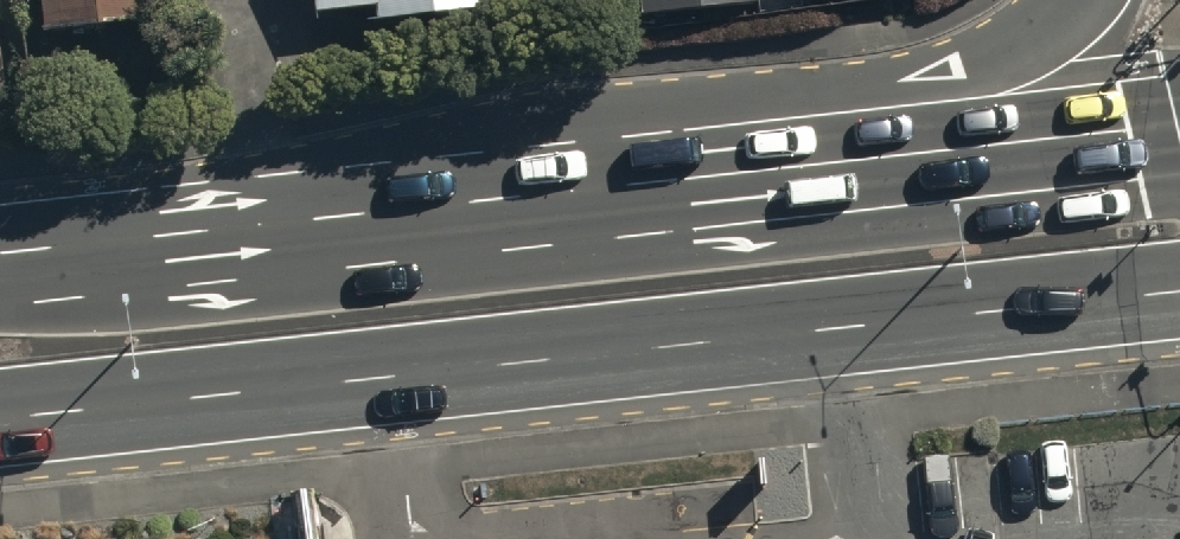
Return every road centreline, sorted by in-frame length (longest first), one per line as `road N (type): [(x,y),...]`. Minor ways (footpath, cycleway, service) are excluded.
road 1 (primary): [(1179,289),(0,419)]
road 2 (primary): [(413,207),(1179,127)]
road 3 (primary): [(413,207),(619,112),(960,67),(1056,30),(1088,0)]
road 4 (primary): [(0,255),(413,207)]

